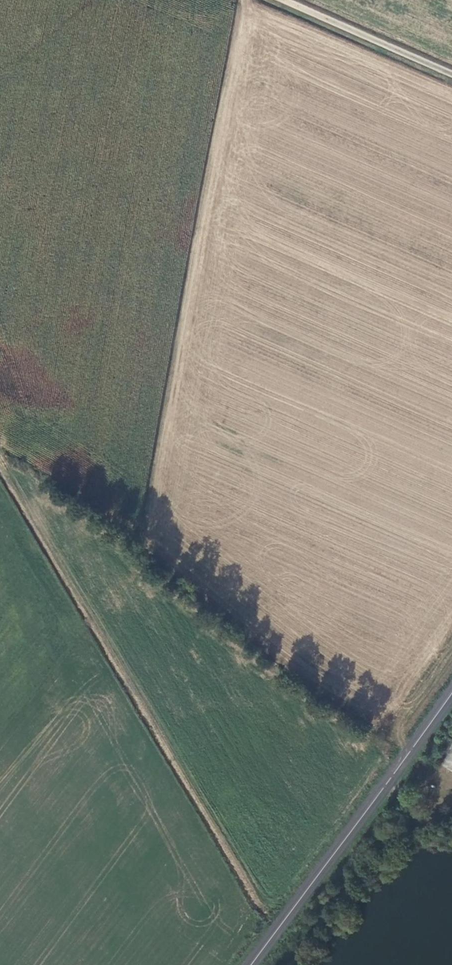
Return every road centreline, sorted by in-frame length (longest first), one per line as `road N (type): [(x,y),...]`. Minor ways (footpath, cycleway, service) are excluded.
road 1 (tertiary): [(245,964),(451,682)]
road 2 (unclassified): [(295,0),(451,70)]

